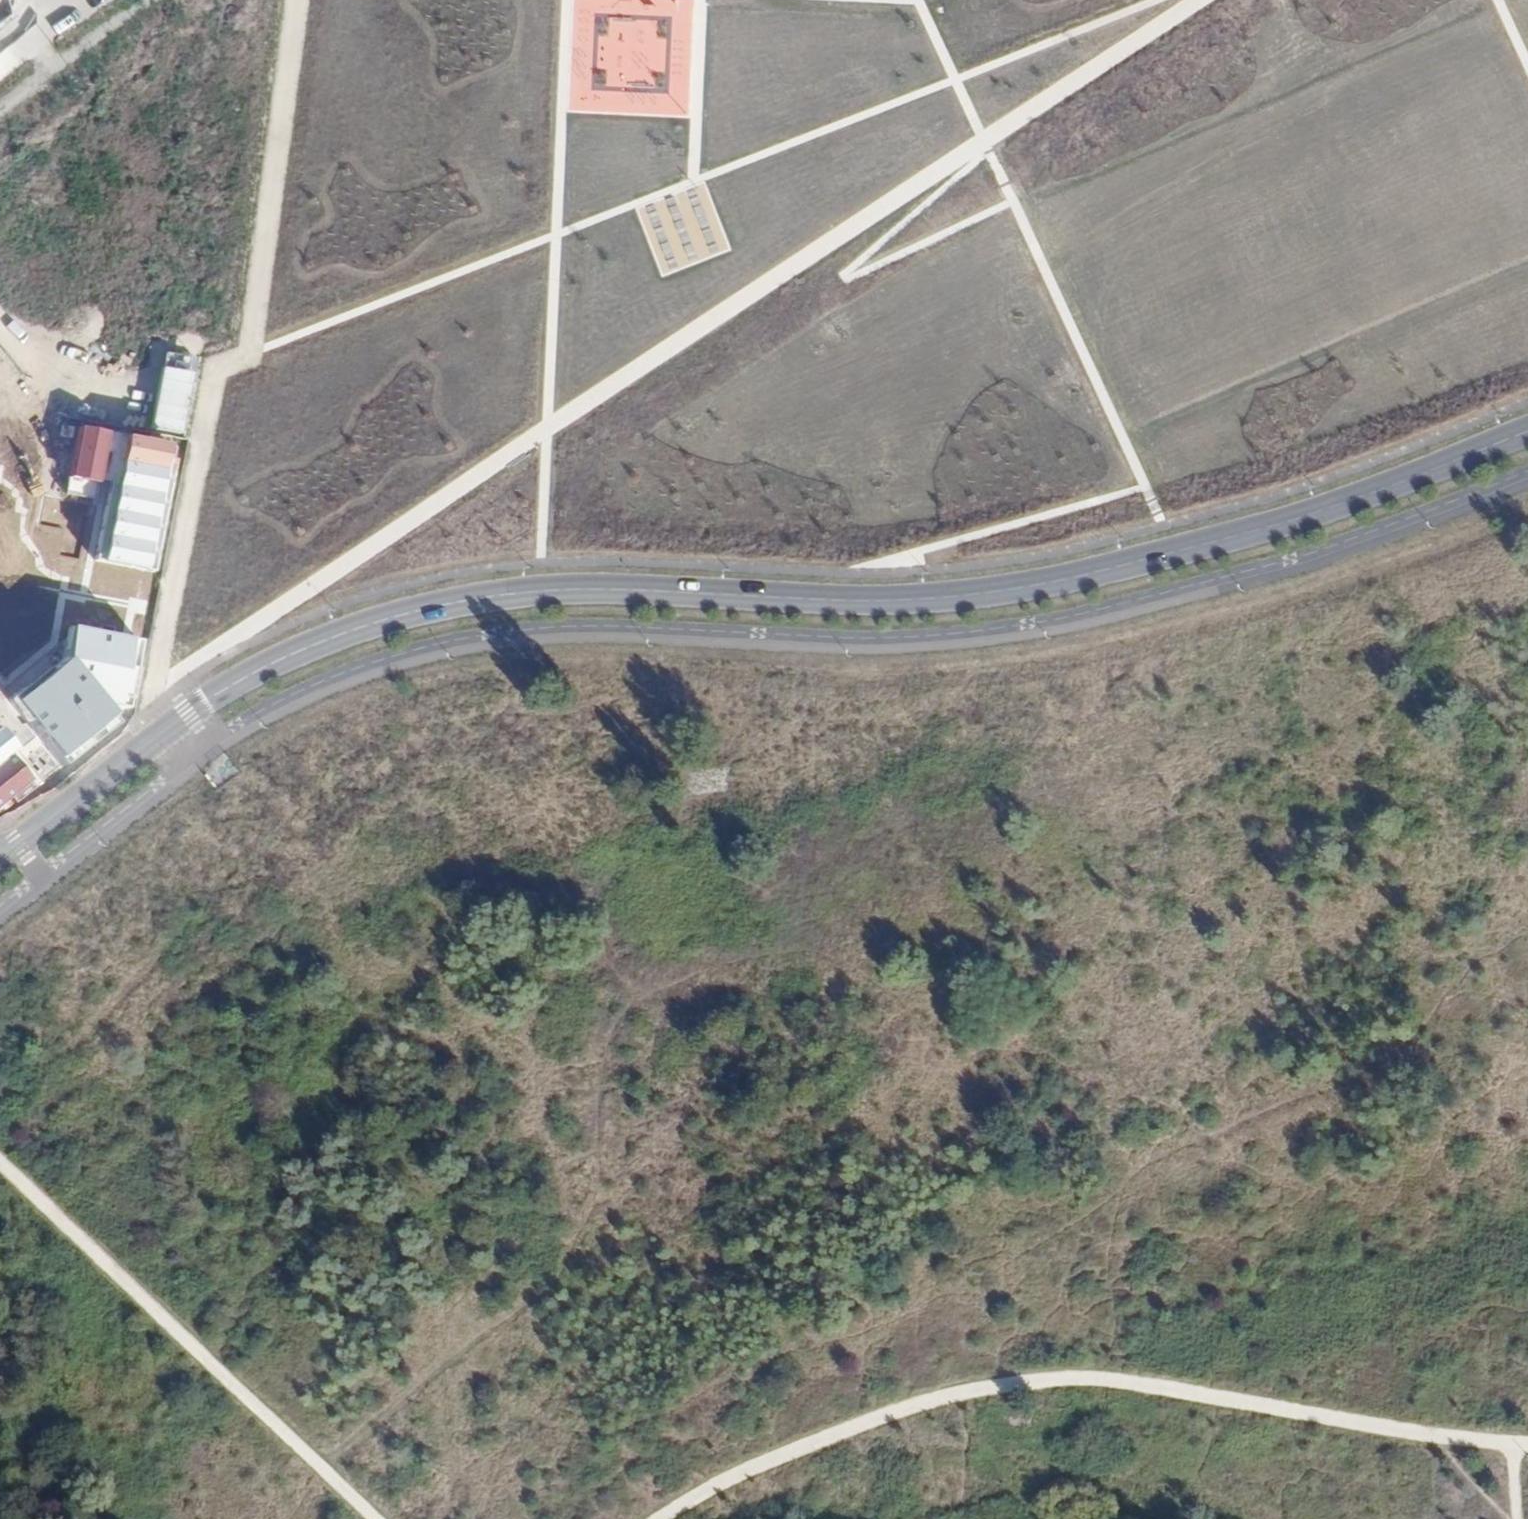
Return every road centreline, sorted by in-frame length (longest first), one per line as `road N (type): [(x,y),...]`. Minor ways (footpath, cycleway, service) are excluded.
road 1 (residential): [(0,860),(224,689),(300,648),(393,615),(507,594),(607,589),(876,602),(1002,591),(1304,518),(1527,431)]

